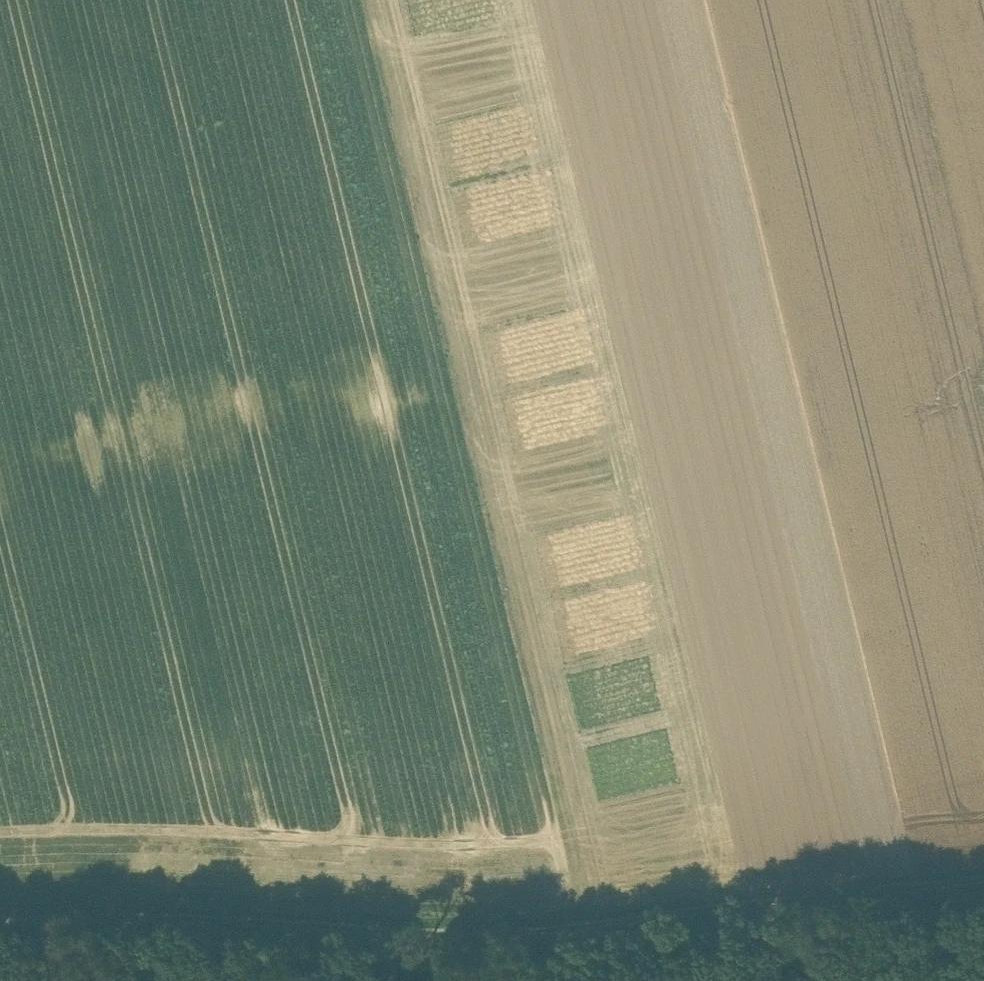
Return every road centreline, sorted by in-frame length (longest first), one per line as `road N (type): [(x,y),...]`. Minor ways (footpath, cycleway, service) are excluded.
road 1 (track): [(0,927),(530,941),(983,890)]

